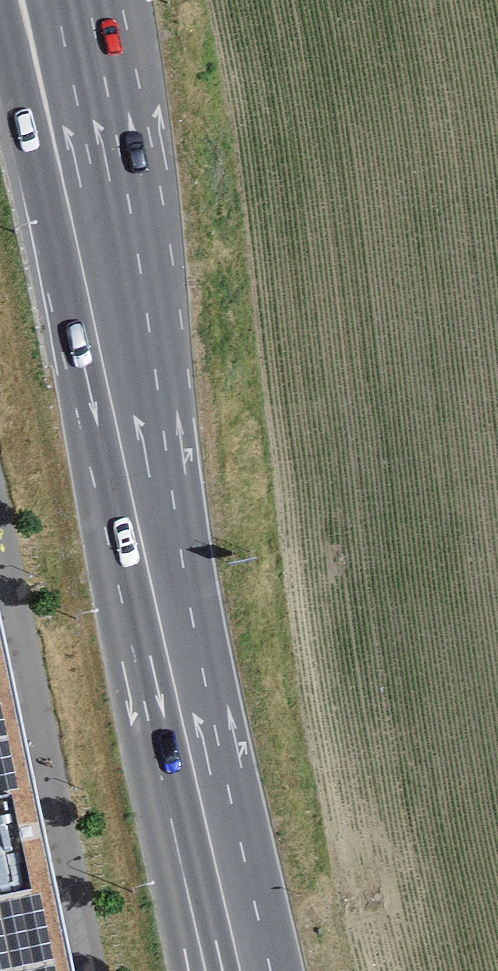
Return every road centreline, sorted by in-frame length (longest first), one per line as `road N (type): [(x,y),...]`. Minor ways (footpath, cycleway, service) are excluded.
road 1 (residential): [(89,428),(99,565),(187,970)]
road 2 (secondary): [(0,9),(89,428)]
road 3 (secondary): [(157,378),(73,0)]
road 4 (secondary): [(157,378),(165,156),(134,0)]
road 5 (secondary): [(184,721),(157,378)]
road 6 (secondary): [(89,428),(184,721)]
road 7 (secondary): [(184,721),(251,970)]

